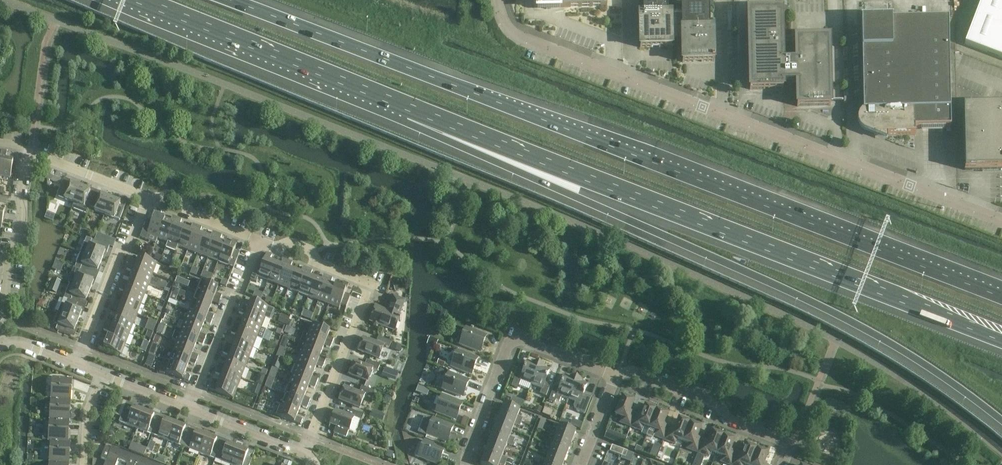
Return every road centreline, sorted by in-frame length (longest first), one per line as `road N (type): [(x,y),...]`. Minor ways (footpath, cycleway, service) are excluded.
road 1 (motorway): [(1001,298),(232,0)]
road 2 (motorway): [(409,111),(820,307),(1001,420)]
road 3 (motorway): [(409,111),(1001,341)]
road 4 (unclassified): [(498,0),(501,20),(517,36),(1001,221)]
road 5 (motorway): [(130,0),(409,111)]
road 6 (residential): [(302,452),(369,285),(258,242)]
road 7 (residential): [(466,464),(512,336),(615,378)]
road 8 (residential): [(615,378),(620,367),(720,406),(730,421),(790,445),(782,464)]
road 9 (residential): [(77,365),(142,196)]
road 10 (residential): [(186,408),(258,242)]
road 11 (residential): [(28,152),(0,315)]
road 12 (residential): [(258,242),(142,196)]
road 13 (residential): [(186,408),(302,452)]
road 14 (residential): [(142,196),(28,152)]

